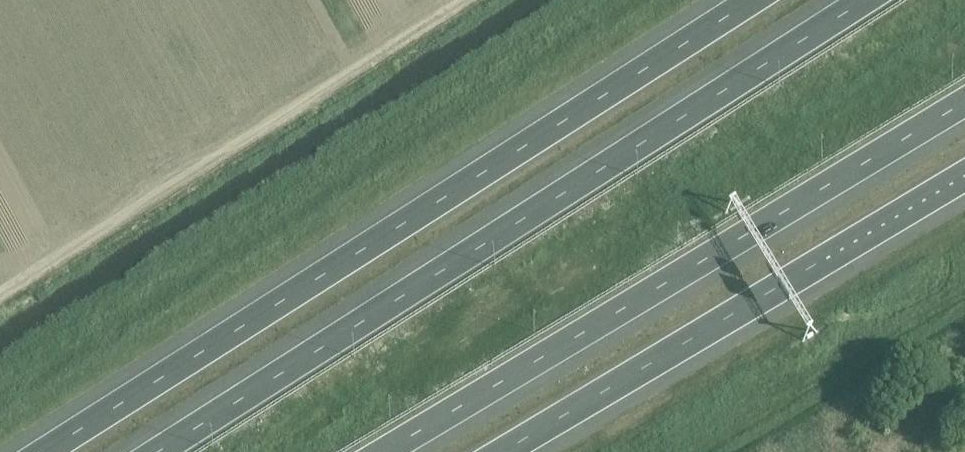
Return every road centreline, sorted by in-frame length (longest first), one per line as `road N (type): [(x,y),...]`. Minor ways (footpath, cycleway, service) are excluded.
road 1 (motorway): [(752,0),(42,451)]
road 2 (motorway): [(866,0),(156,451)]
road 3 (motorway): [(380,451),(964,101)]
road 4 (motorway): [(501,451),(964,175)]

